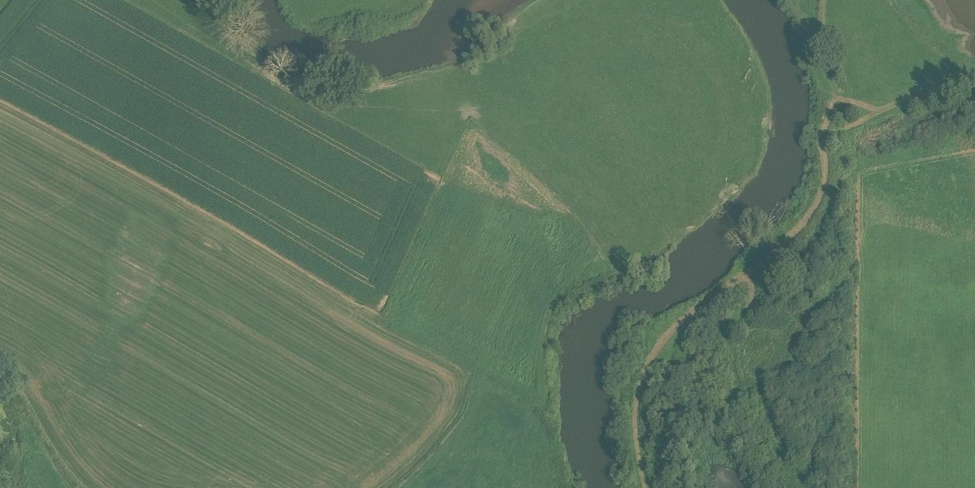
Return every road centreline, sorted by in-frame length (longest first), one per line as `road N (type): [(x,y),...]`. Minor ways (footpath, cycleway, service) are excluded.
road 1 (track): [(494,383),(0,110)]

